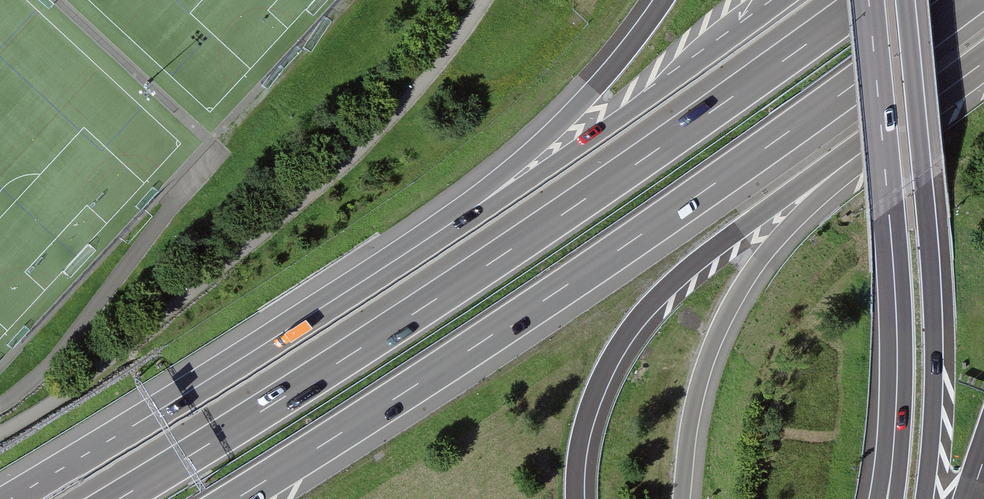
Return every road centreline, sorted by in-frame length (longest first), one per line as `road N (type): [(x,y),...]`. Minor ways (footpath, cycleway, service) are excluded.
road 1 (motorway): [(865,0),(498,257),(117,498)]
road 2 (motorway): [(238,498),(589,272),(971,0)]
road 3 (motorway): [(774,0),(486,213),(344,293)]
road 4 (motorway): [(922,498),(930,273),(906,0)]
road 5 (motorway): [(576,498),(592,404),(639,319),(690,269),(854,158)]
road 6 (motorway): [(660,0),(550,131),(479,195),(344,293)]
road 7 (motorway): [(344,293),(8,498)]
road 8 (motorway): [(683,498),(698,388),(723,320),(781,232),(854,158)]
road 9 (motorway): [(892,244),(905,373),(897,498)]
road 10 (motorway): [(892,244),(887,439),(878,498)]
road 11 (motorway): [(868,0),(892,244)]
road 12 (motorway): [(854,158),(983,59)]

